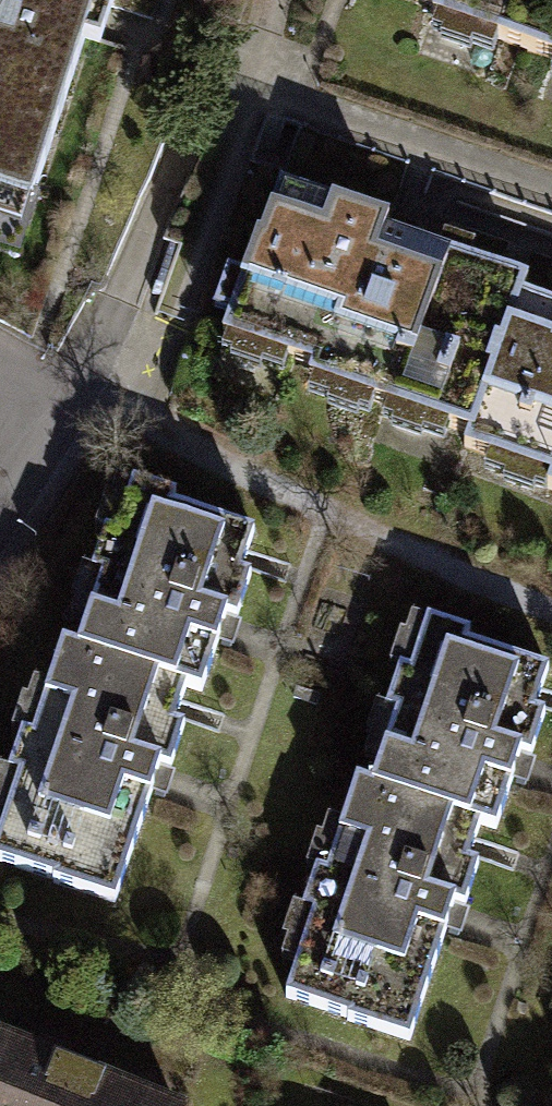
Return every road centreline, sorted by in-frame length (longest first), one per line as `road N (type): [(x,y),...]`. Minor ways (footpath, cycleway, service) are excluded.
road 1 (residential): [(0,474),(39,412),(20,379),(0,368)]

